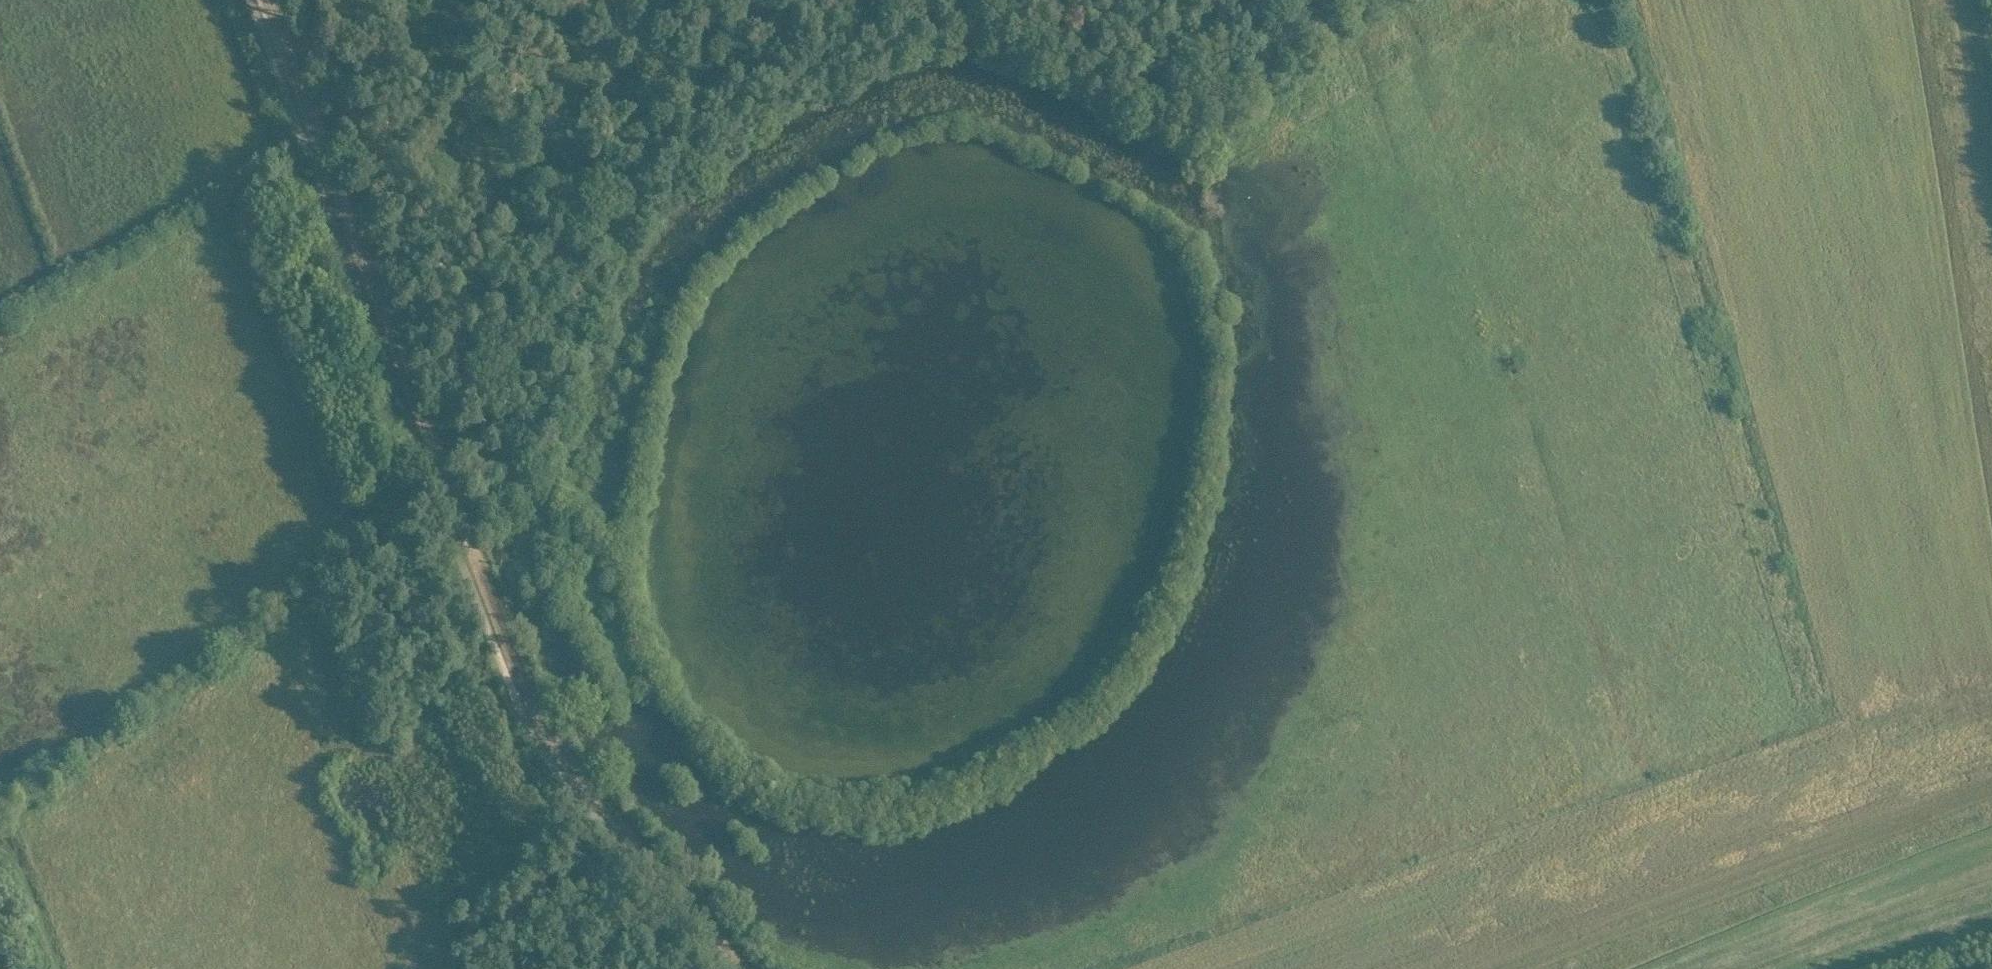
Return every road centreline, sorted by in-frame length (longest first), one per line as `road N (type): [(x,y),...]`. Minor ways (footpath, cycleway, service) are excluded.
road 1 (track): [(742,968),(585,787),(538,714),(265,0)]

